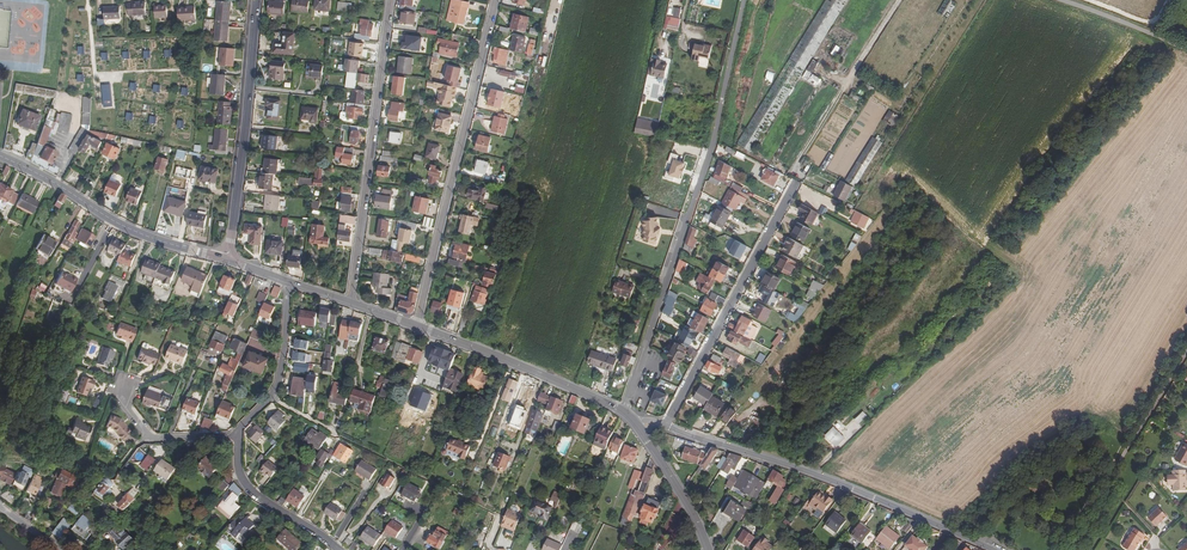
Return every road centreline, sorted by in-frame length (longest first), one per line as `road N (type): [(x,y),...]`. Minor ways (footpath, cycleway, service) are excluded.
road 1 (residential): [(745,0),(713,150),(625,412)]
road 2 (residential): [(989,549),(788,466),(663,427)]
road 3 (residential): [(418,326),(496,0)]
road 4 (residential): [(351,304),(390,0)]
road 5 (residential): [(795,185),(663,427)]
road 6 (tertiary): [(256,0),(228,260)]
road 7 (tertiary): [(0,156),(149,237),(228,260)]
road 8 (tertiary): [(625,412),(418,326)]
road 9 (residential): [(339,549),(251,490),(240,474),(236,434)]
road 10 (tertiary): [(708,549),(639,427)]
road 11 (unclassified): [(1186,49),(1062,0)]

